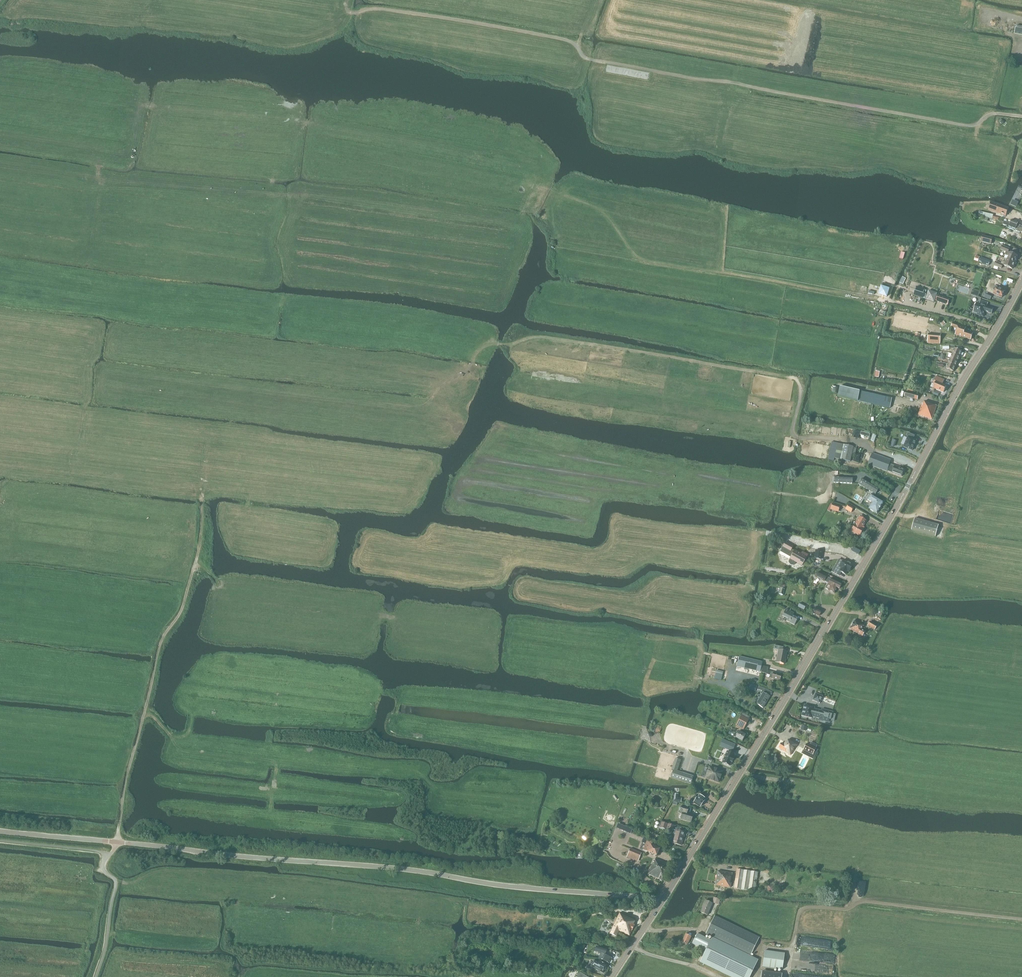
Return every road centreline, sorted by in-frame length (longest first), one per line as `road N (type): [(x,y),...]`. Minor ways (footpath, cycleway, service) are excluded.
road 1 (tertiary): [(662,900),(792,689),(1021,280)]
road 2 (tertiary): [(662,900),(0,832)]
road 3 (track): [(979,123),(593,60),(560,38),(345,10)]
road 4 (track): [(995,330),(890,303),(645,261),(598,210),(550,190)]
road 5 (track): [(797,439),(801,388),(790,377),(532,337),(478,347),(470,368)]
road 6 (track): [(118,843),(157,655),(195,562),(202,494)]
road 7 (track): [(1021,920),(858,904),(802,910),(787,976)]

